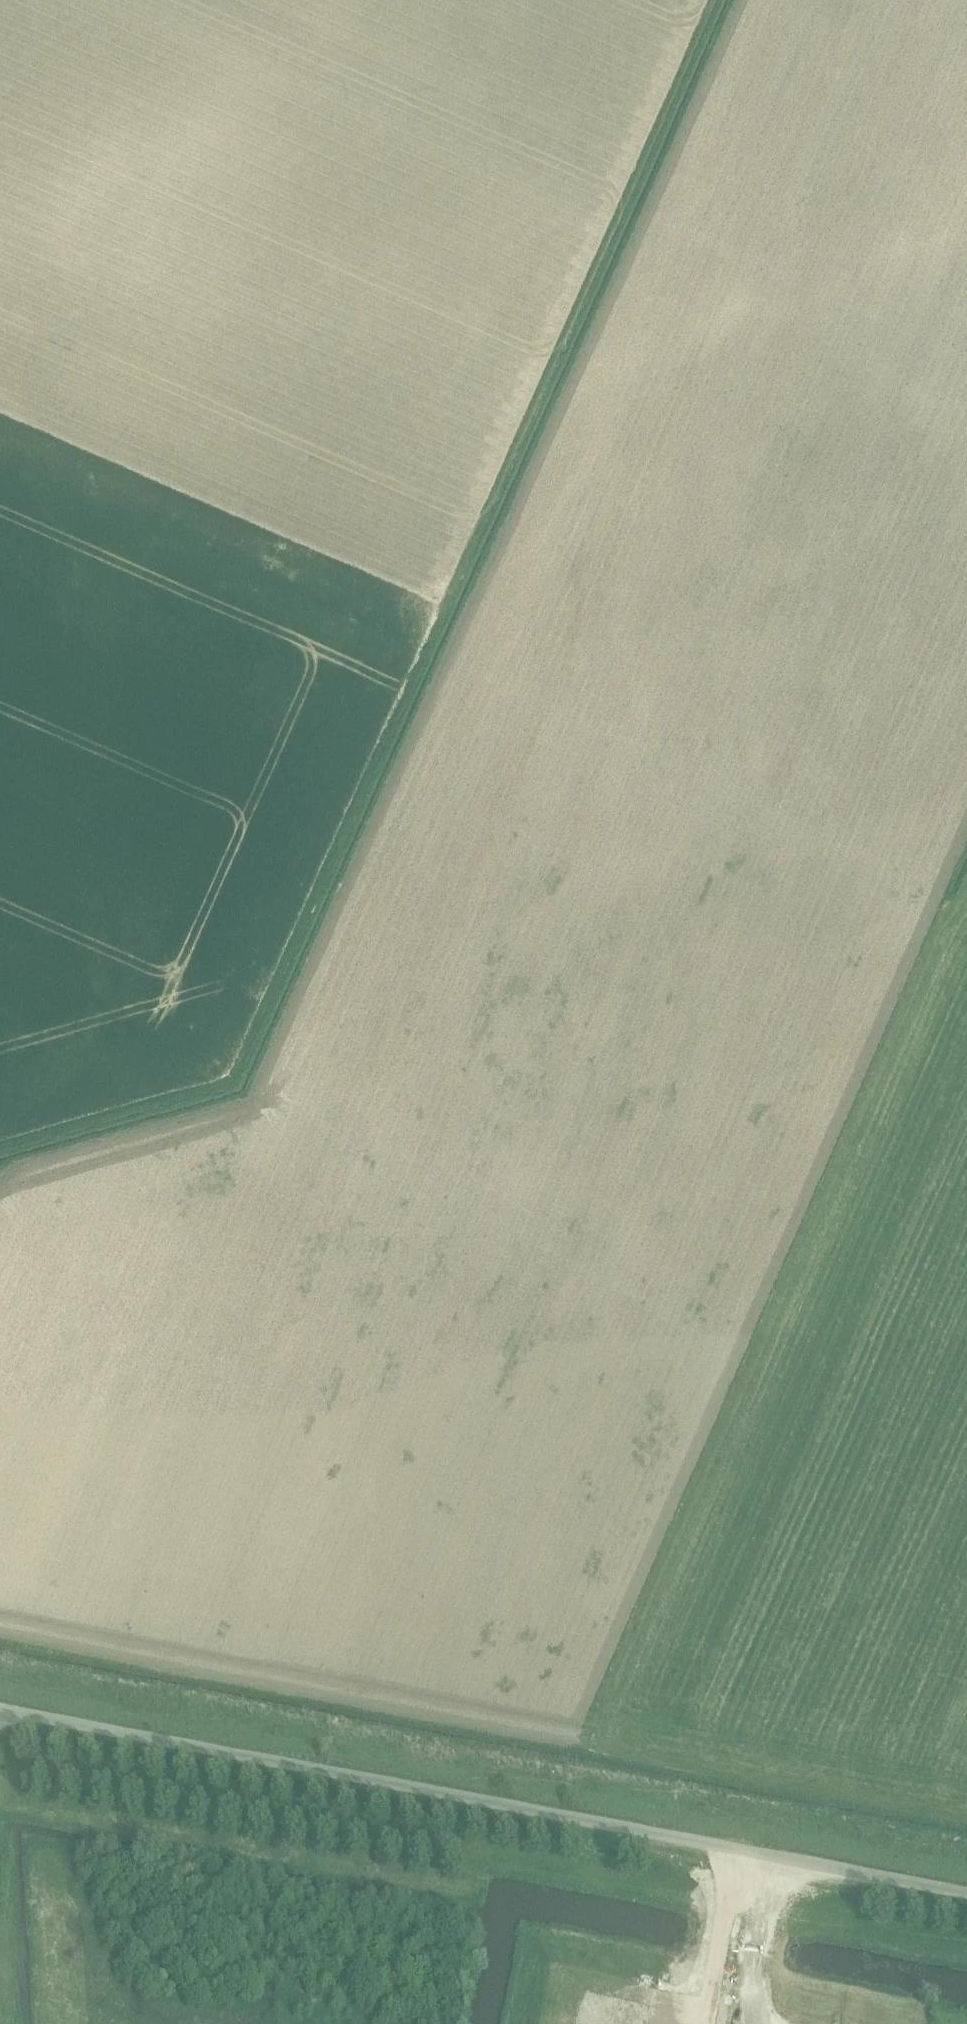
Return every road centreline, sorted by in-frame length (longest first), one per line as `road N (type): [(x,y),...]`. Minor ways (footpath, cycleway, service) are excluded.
road 1 (unclassified): [(966,1893),(0,1714)]

